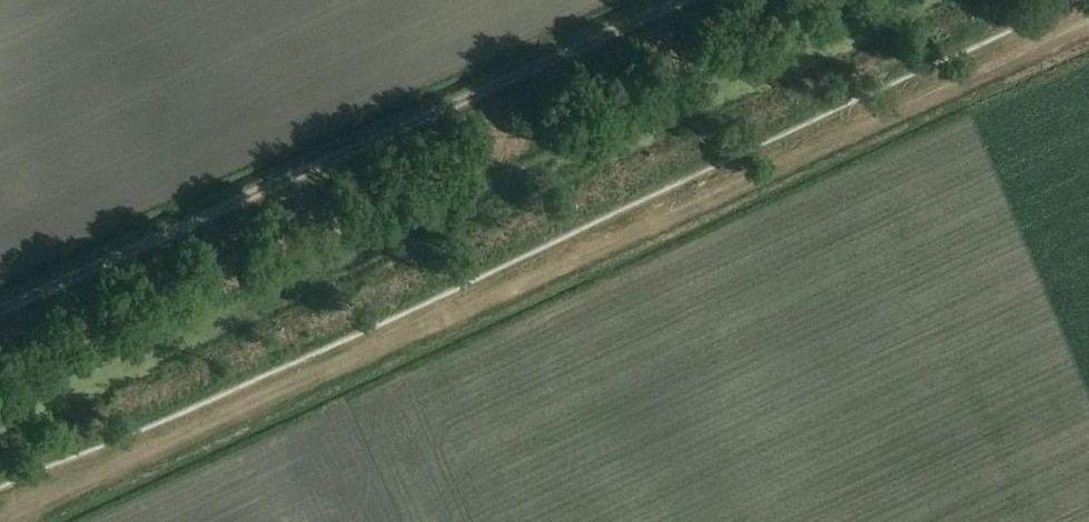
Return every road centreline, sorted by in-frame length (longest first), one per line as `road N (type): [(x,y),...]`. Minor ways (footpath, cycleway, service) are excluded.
road 1 (track): [(1088,20),(26,510),(17,521)]
road 2 (track): [(686,0),(0,312)]

